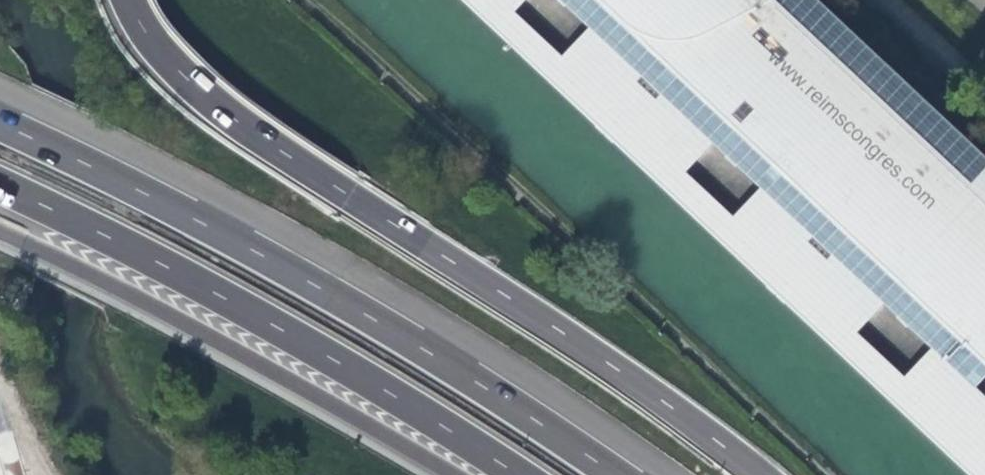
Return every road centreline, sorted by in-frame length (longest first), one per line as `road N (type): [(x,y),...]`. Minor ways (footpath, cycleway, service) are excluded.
road 1 (motorway): [(759,474),(210,104),(138,31),(124,0)]
road 2 (motorway): [(613,474),(356,309),(0,125)]
road 3 (secondary): [(514,0),(984,442)]
road 4 (motorway): [(0,187),(219,295),(521,474)]
road 5 (secondary): [(984,389),(553,0)]
road 6 (motorway): [(25,250),(448,474)]

